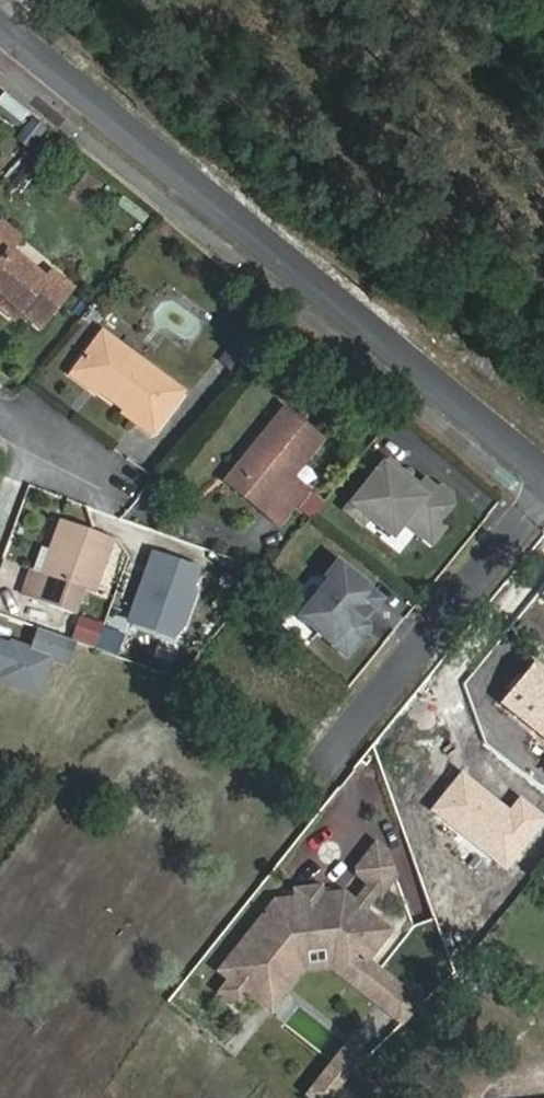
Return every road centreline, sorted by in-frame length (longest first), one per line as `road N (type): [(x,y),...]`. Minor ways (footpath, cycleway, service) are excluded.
road 1 (tertiary): [(0,27),(543,468)]

